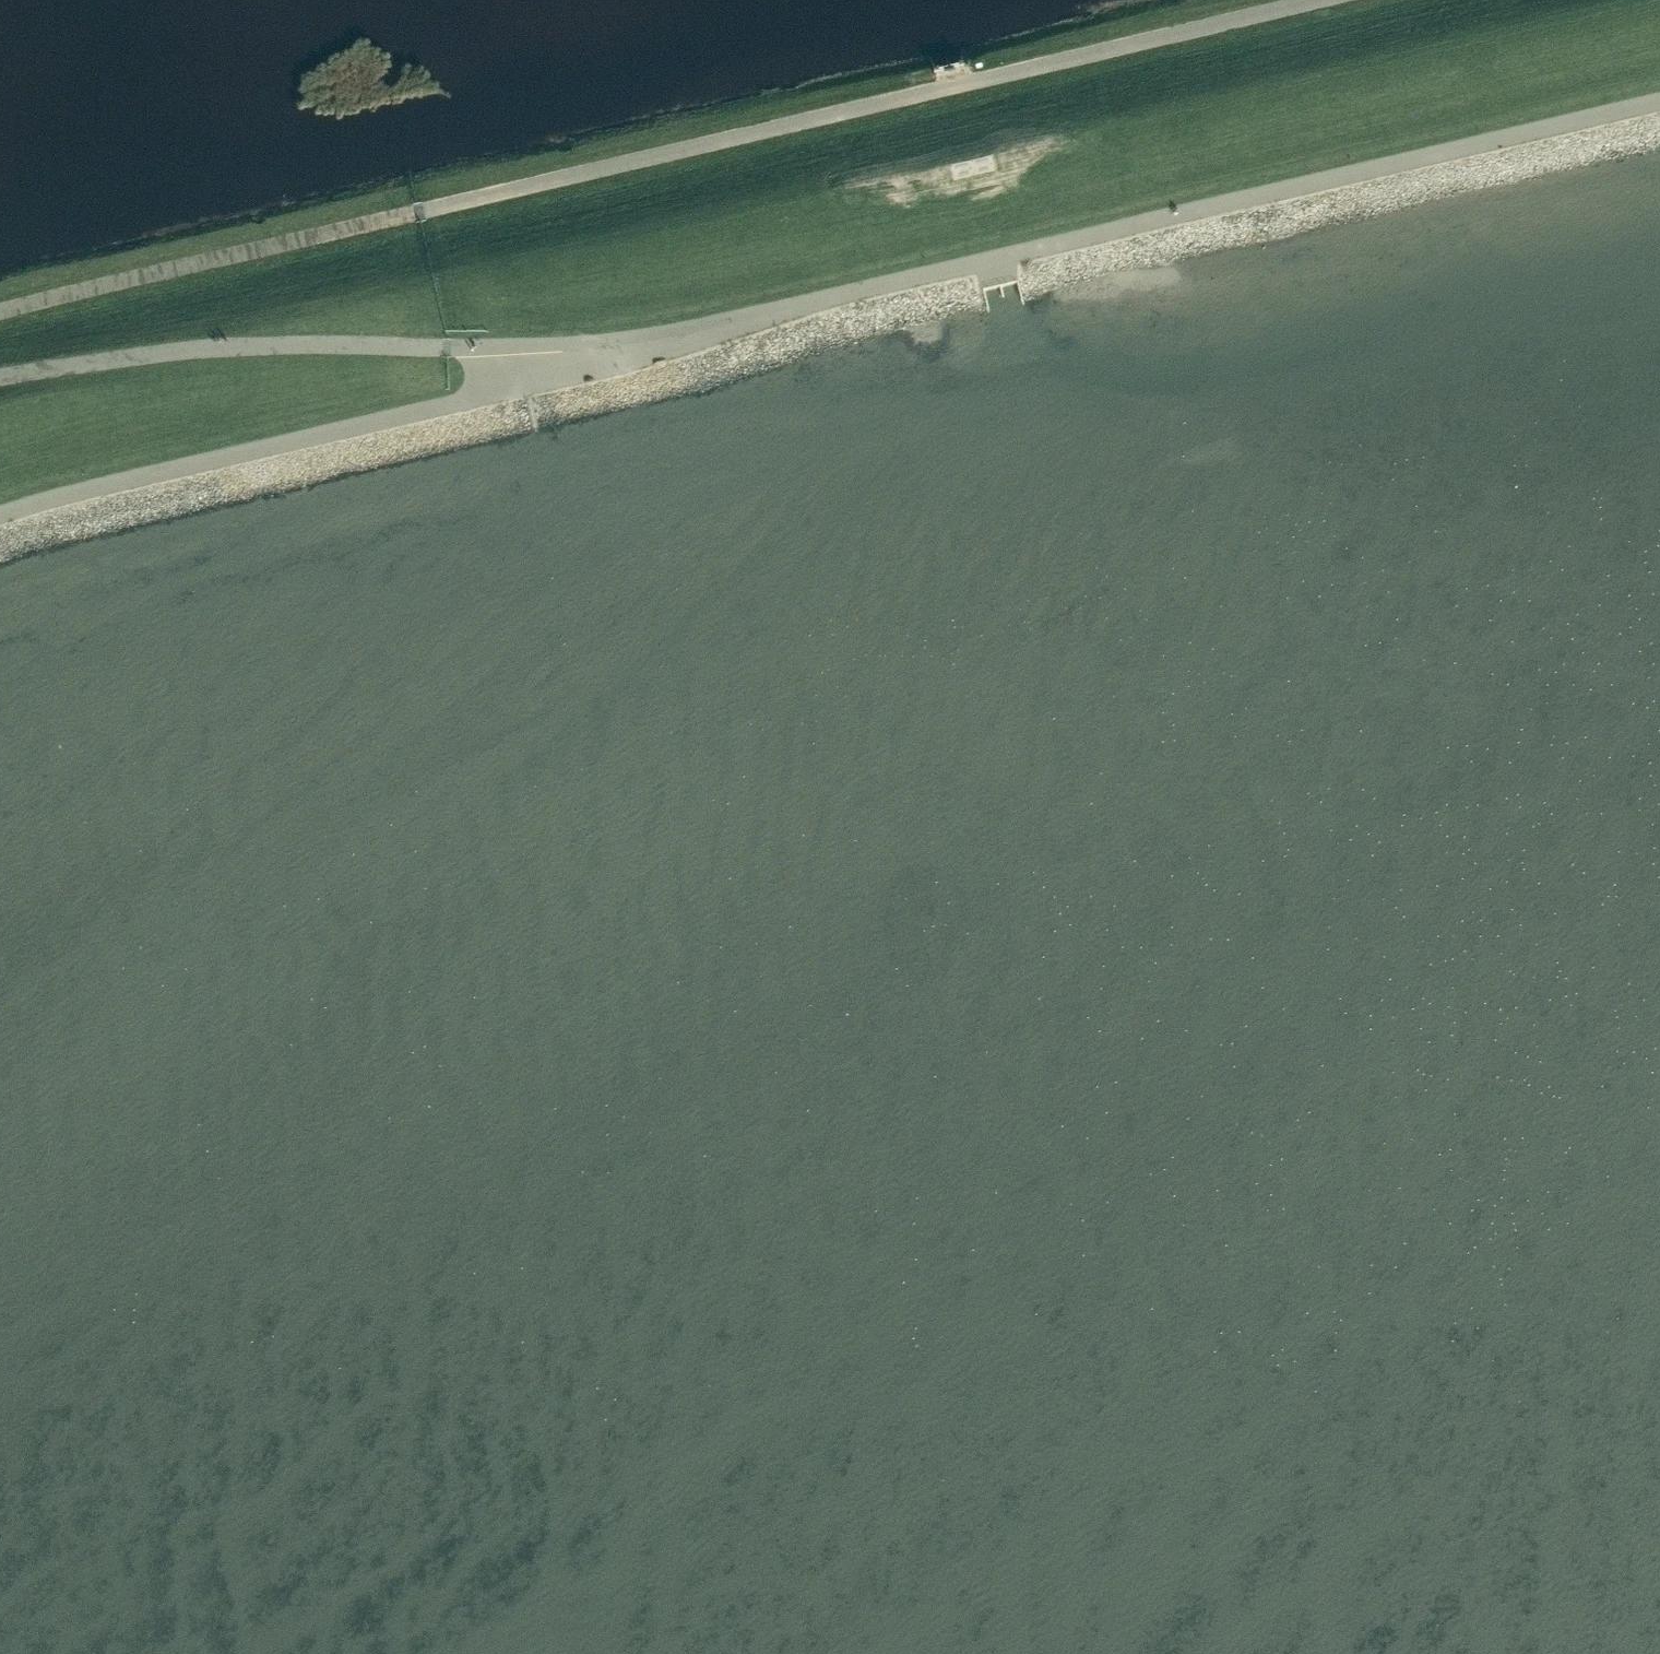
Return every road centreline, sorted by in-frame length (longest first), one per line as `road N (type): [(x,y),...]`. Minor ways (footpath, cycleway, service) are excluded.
road 1 (unclassified): [(1354,0),(0,320)]
road 2 (unclassified): [(662,371),(856,308),(1659,116)]
road 3 (unclassified): [(0,529),(662,371)]
road 4 (unclassified): [(662,371),(577,360),(329,352),(189,359),(0,386)]

